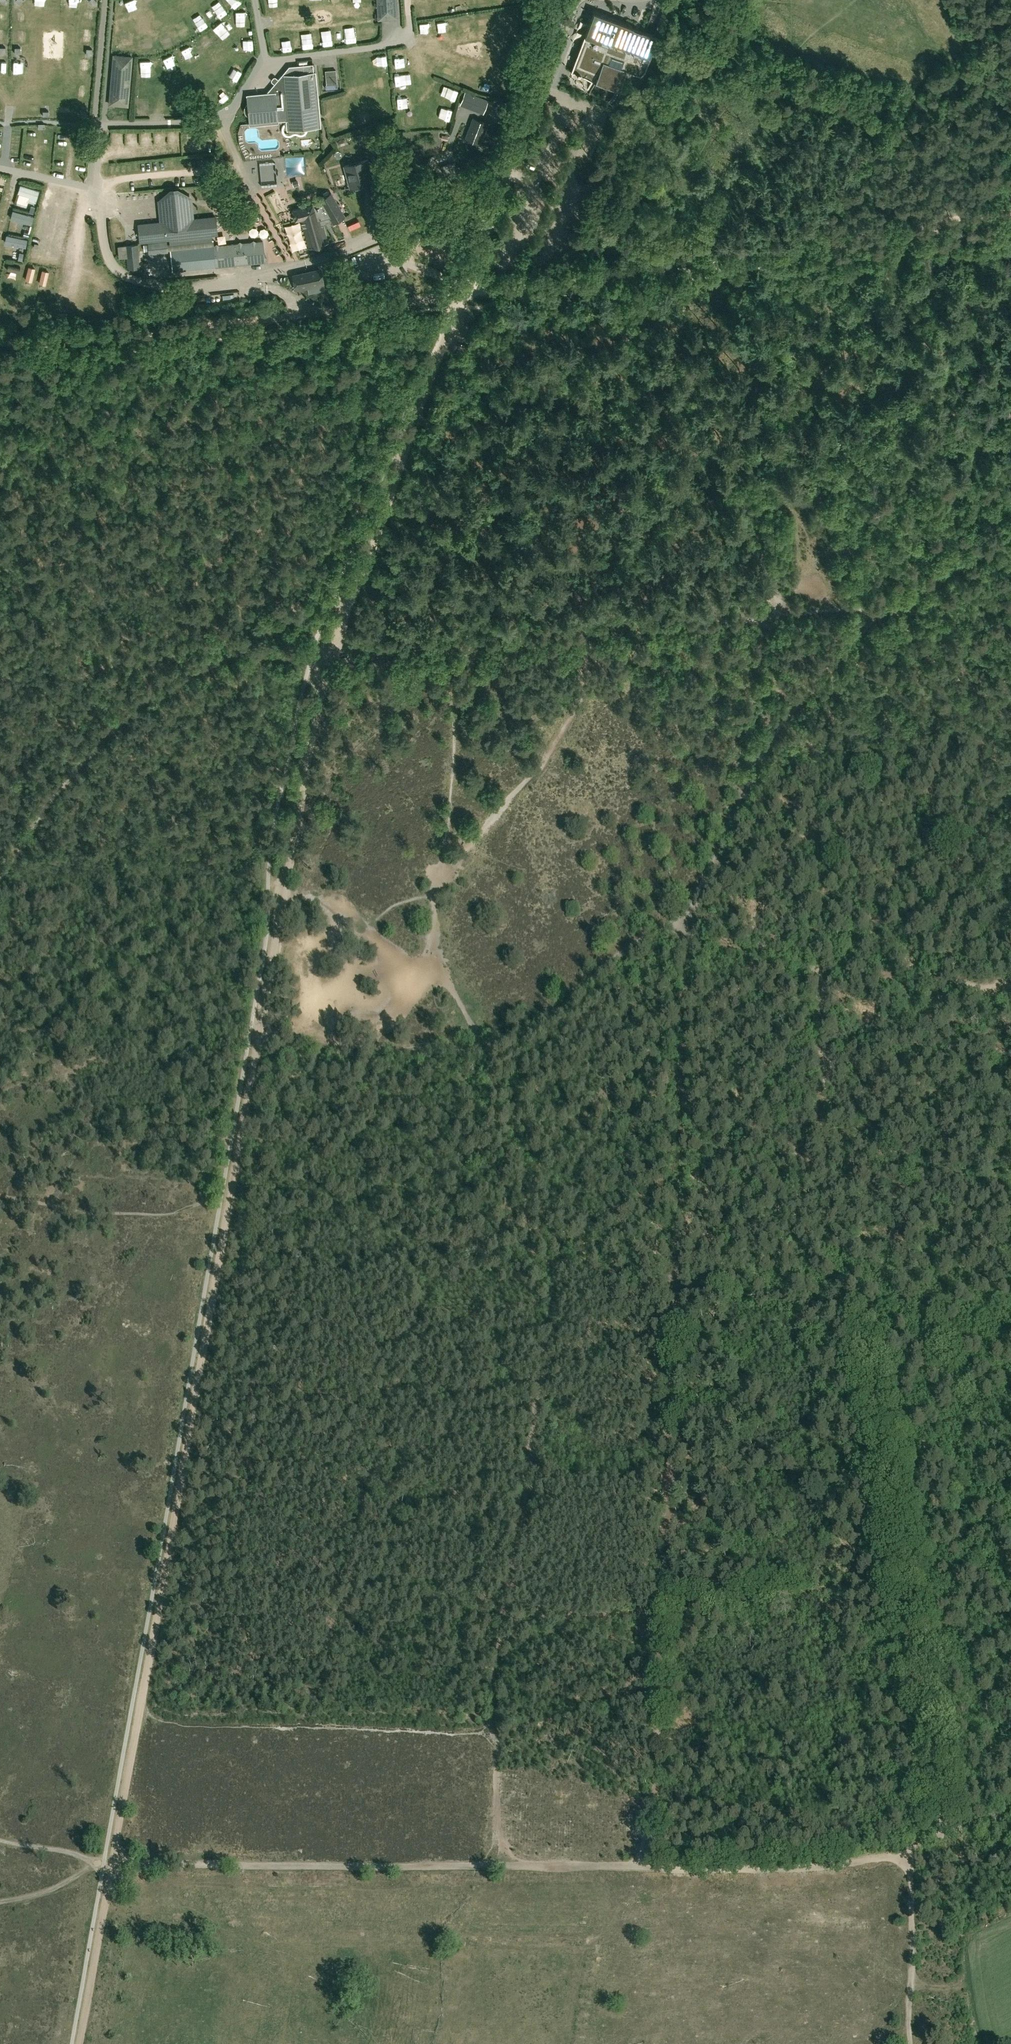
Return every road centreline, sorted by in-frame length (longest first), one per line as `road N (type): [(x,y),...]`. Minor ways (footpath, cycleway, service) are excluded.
road 1 (track): [(115,1863),(318,696),(463,295)]
road 2 (track): [(484,1866),(497,1753),(488,1693),(553,1280),(551,1238)]
road 3 (track): [(888,612),(312,657)]
road 4 (track): [(463,295),(1010,210)]
road 5 (track): [(115,1863),(652,1866)]
road 6 (track): [(248,1041),(482,1048),(548,1019),(631,947),(663,931),(689,932)]
road 7 (track): [(744,271),(776,681),(767,742)]
road 8 (track): [(0,342),(91,342),(463,295)]
road 9 (track): [(678,1279),(689,932)]
road 10 (track): [(666,1608),(678,1279)]
road 11 (residential): [(463,295),(575,0)]
road 12 (track): [(902,1573),(856,1299)]
road 13 (track): [(902,1573),(943,1833)]
road 14 (track): [(652,1866),(666,1608)]
road 15 (track): [(652,1866),(787,1868),(909,1853)]
road 16 (track): [(756,445),(1010,427)]
road 17 (track): [(666,1608),(902,1573)]
road 18 (track): [(259,21),(275,21),(279,10),(365,1),(366,21),(283,34)]
road 19 (track): [(689,932),(767,742)]
road 20 (track): [(407,36),(421,51),(493,72),(499,33),(442,38)]
road 21 (track): [(911,2043),(909,1853)]
road 22 (track): [(81,2043),(115,1863)]
road 23 (track): [(767,742),(888,612)]
road 24 (track): [(1010,533),(888,612)]
road 25 (track): [(14,121),(12,0)]

